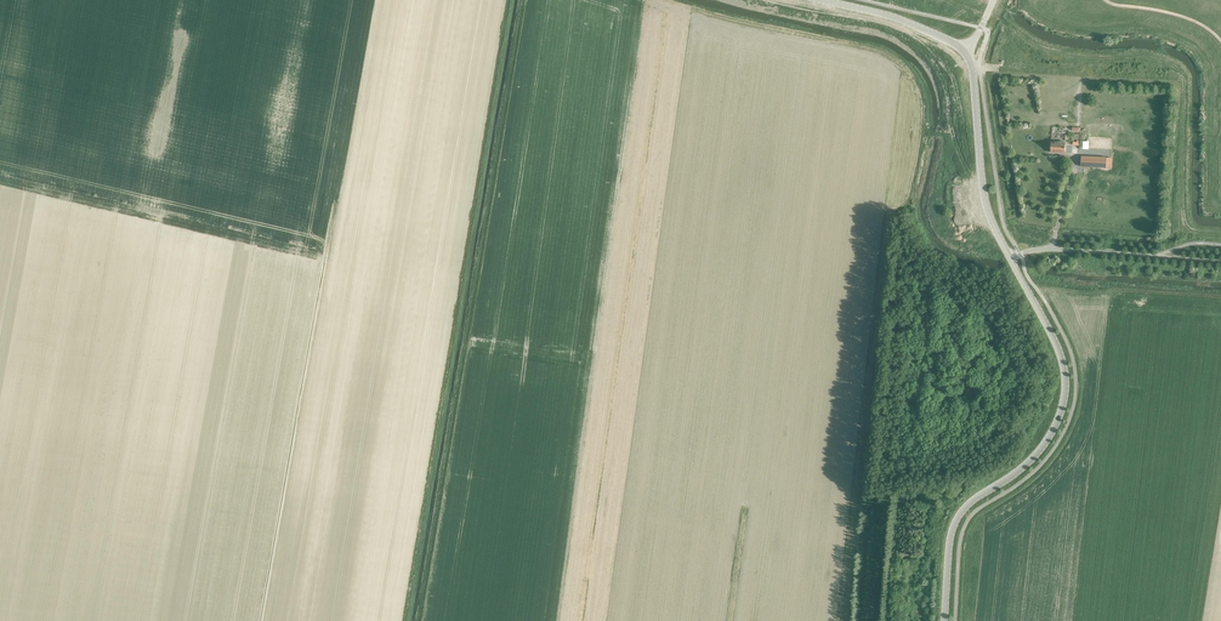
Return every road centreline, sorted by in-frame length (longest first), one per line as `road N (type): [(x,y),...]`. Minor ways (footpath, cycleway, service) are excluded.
road 1 (tertiary): [(945,620),(957,520),(1034,457),(1064,398),(1060,354),(1010,259)]
road 2 (tertiary): [(1010,259),(985,200),(963,50)]
road 3 (unclassified): [(1173,258),(1041,249),(1010,259)]
road 4 (tertiary): [(963,50),(902,21),(820,0)]

